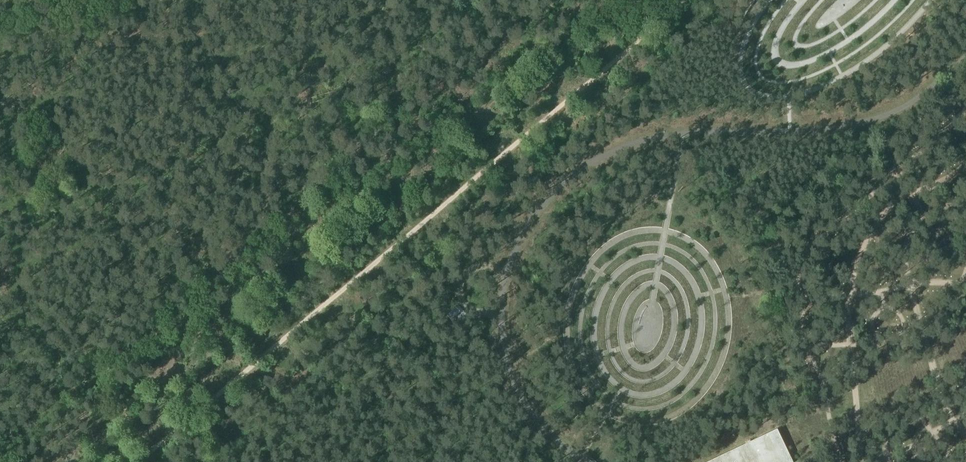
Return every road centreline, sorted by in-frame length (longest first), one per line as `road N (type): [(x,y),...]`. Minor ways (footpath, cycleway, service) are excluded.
road 1 (track): [(583,461),(535,426),(506,353),(500,305),(532,215),(567,177),(642,140),(828,128),(897,110),(965,48)]
road 2 (track): [(110,402),(82,375),(0,441)]

